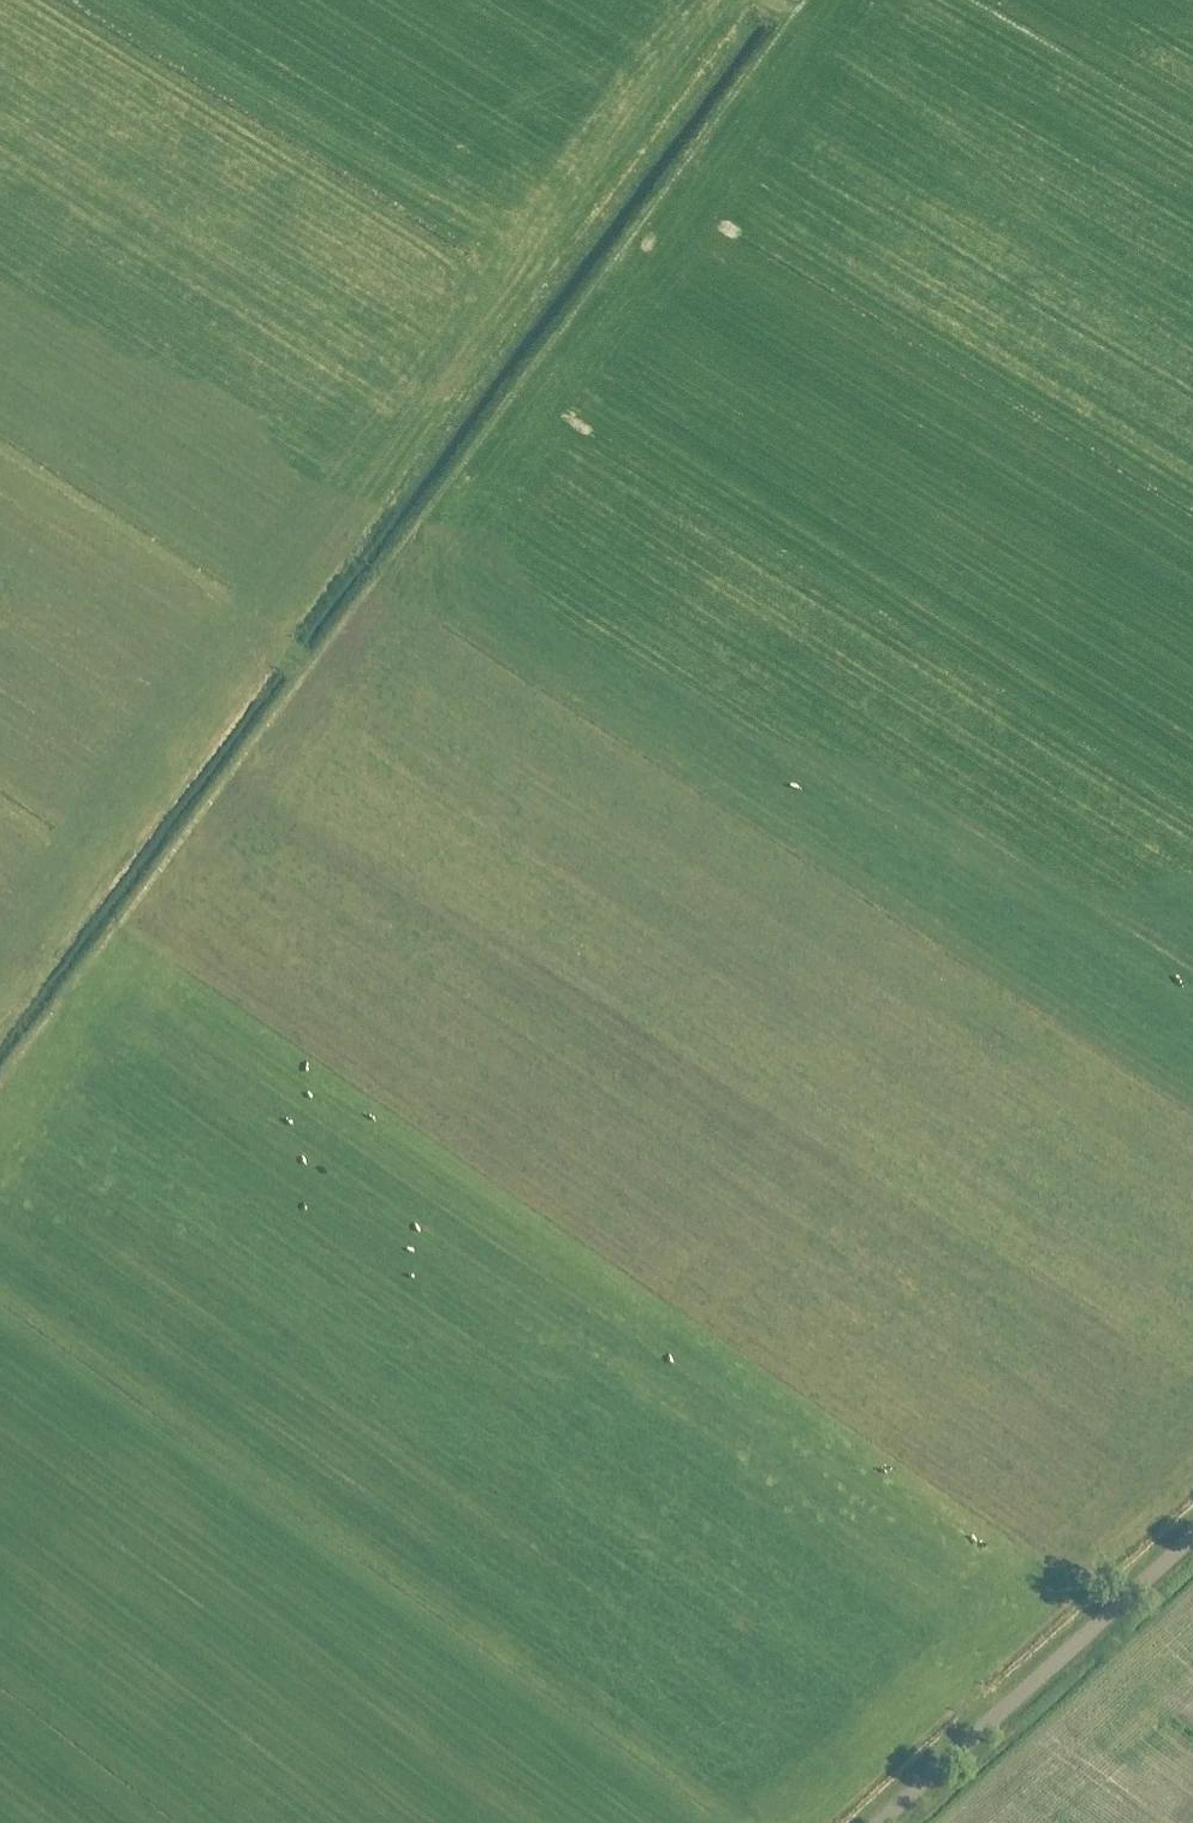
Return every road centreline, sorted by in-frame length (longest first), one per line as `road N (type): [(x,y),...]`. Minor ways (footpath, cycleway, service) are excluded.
road 1 (unclassified): [(889,1822),(1192,1542)]

